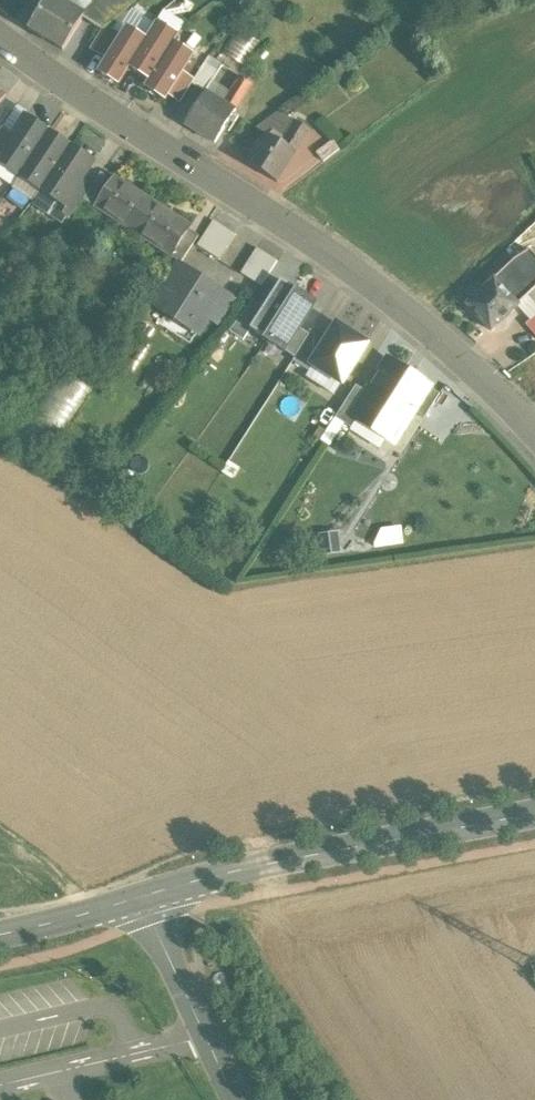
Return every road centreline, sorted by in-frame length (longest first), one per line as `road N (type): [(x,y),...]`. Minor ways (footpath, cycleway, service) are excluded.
road 1 (residential): [(534,435),(435,330),(114,121),(0,35)]
road 2 (tertiary): [(149,896),(247,868),(534,814)]
road 3 (unclassified): [(149,896),(238,1099)]
road 4 (tertiary): [(0,935),(149,896)]
road 5 (track): [(0,837),(89,901),(92,912)]

